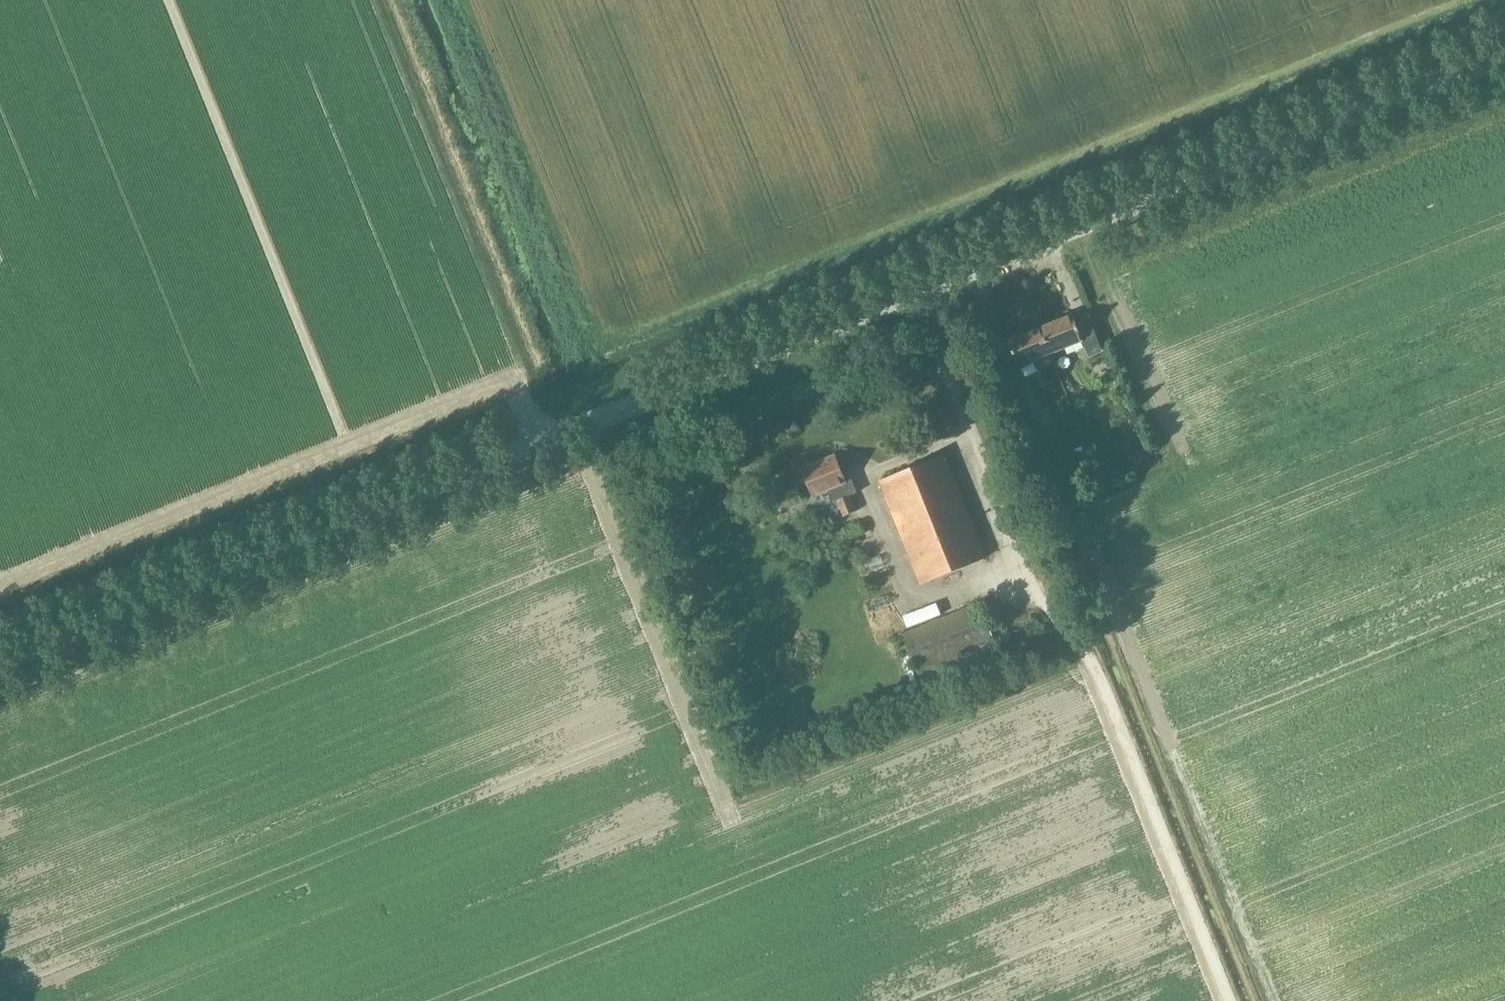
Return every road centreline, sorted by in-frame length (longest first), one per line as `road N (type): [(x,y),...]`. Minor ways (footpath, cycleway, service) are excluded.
road 1 (unclassified): [(0,659),(1504,53)]

